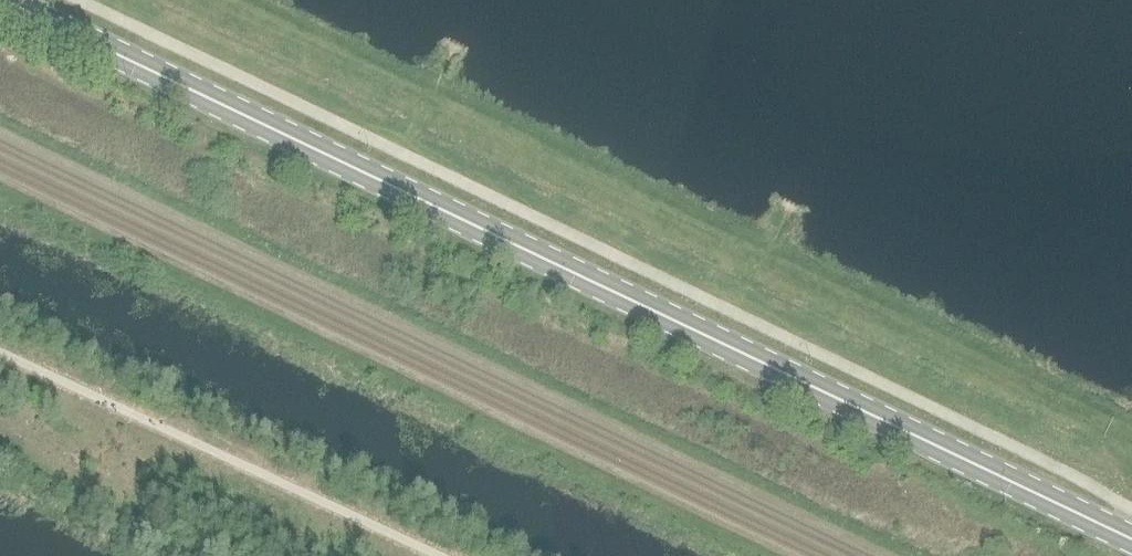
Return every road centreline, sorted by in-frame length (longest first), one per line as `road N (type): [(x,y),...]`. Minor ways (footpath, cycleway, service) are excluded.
road 1 (tertiary): [(1131,539),(0,2)]
road 2 (track): [(211,0),(1107,429),(1131,477)]

